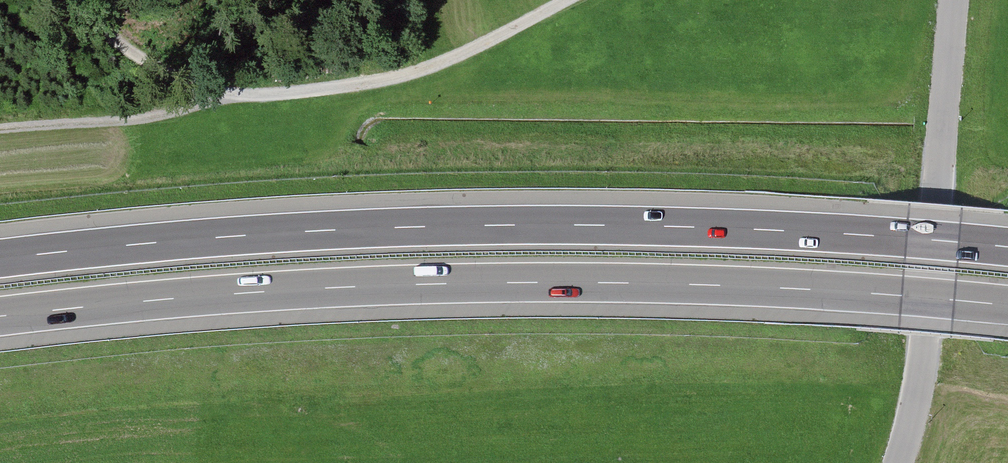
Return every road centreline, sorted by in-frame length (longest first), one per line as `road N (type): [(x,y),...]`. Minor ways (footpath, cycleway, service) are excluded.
road 1 (motorway): [(0,317),(247,293),(521,283),(795,289),(1007,306)]
road 2 (motorway): [(1007,247),(769,229),(500,224),(224,236),(0,258)]
road 3 (unclassified): [(900,462),(924,351),(953,0)]
road 4 (track): [(240,96),(412,75),(569,0)]
road 5 (track): [(0,130),(182,111),(240,96)]
road 6 (track): [(240,96),(168,70),(80,0)]

